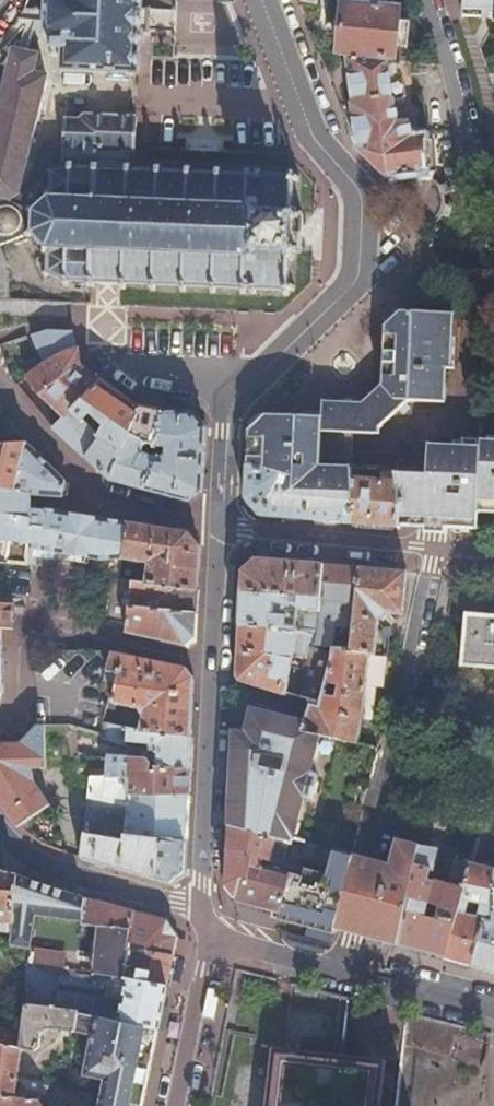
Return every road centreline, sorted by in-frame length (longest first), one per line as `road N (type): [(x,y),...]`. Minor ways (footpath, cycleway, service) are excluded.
road 1 (residential): [(262,0),(314,140),(357,188),(359,253),(342,291),(228,405),(214,525)]
road 2 (residential): [(438,550),(465,399),(476,261),(461,108),(426,0)]
road 3 (residential): [(346,966),(438,550)]
road 4 (residential): [(0,730),(16,715),(22,651),(31,640),(96,637),(213,660)]
road 5 (residential): [(203,921),(213,660)]
road 6 (residential): [(0,398),(97,493),(214,525)]
road 7 (residential): [(214,525),(438,550)]
road 8 (residential): [(0,837),(45,865),(203,921)]
road 9 (residential): [(171,1105),(203,921)]
road 10 (residential): [(346,966),(493,1009)]
road 11 (residential): [(203,921),(346,966)]
road 12 (residential): [(213,660),(214,525)]

